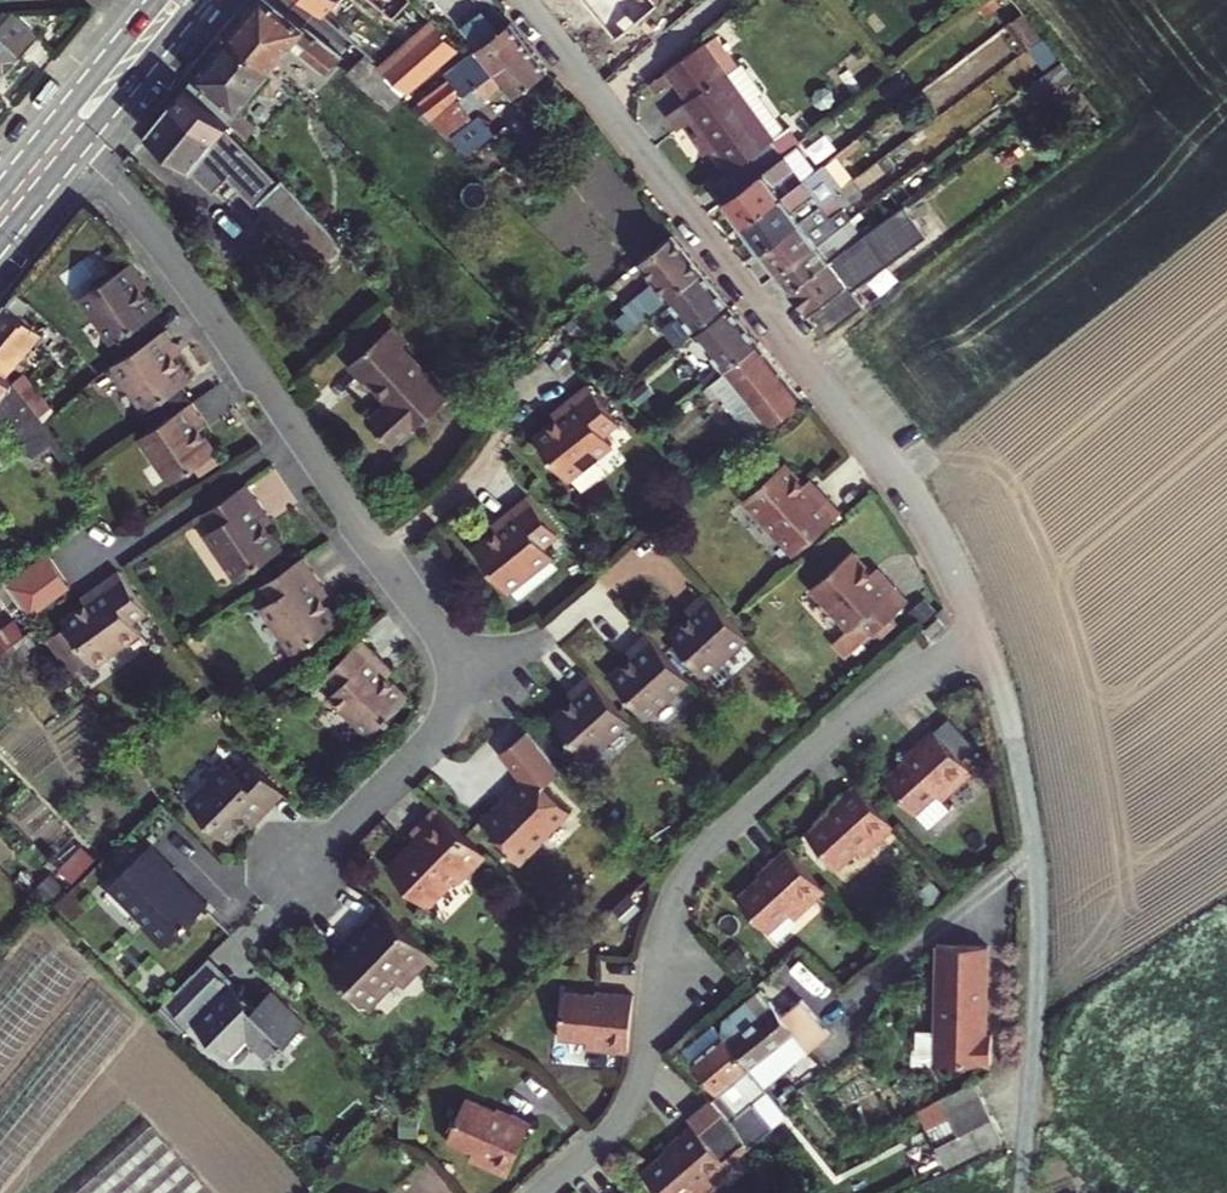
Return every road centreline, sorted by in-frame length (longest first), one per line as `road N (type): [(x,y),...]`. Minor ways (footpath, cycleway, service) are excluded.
road 1 (residential): [(521,0),(889,464),(936,535),(985,637)]
road 2 (residential): [(985,637),(876,700),(694,863),(665,931),(651,1047),(635,1100),(609,1137),(545,1192)]
road 3 (residential): [(74,152),(136,212),(479,692)]
road 4 (residential): [(985,637),(1014,734),(1037,875),(1038,987),(1023,1192)]
road 5 (residential): [(479,692),(295,885)]
road 6 (primary): [(74,152),(199,0)]
road 7 (primary): [(159,0),(50,132)]

